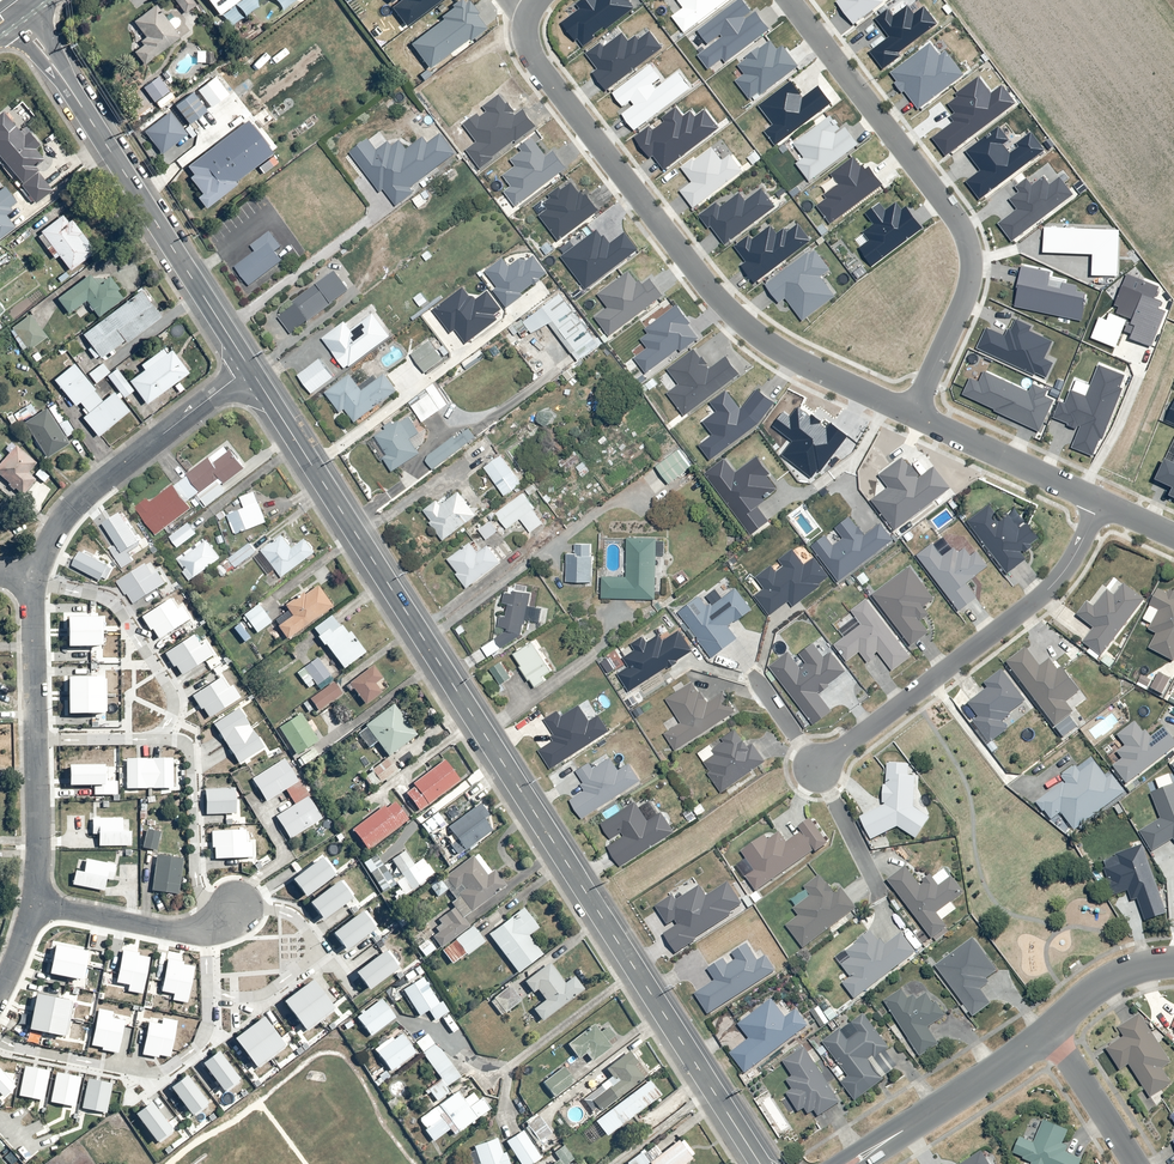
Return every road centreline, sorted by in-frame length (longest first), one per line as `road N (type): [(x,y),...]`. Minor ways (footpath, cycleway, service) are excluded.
road 1 (residential): [(250,368),(760,1163)]
road 2 (residential): [(539,0),(526,24),(536,60),(689,265),(730,316),(821,370)]
road 3 (residential): [(912,413),(962,304),(965,233),(791,0)]
road 4 (residential): [(16,13),(250,368)]
road 5 (residential): [(817,768),(1040,597),(1065,571),(1102,503)]
road 6 (residential): [(33,903),(35,575)]
road 7 (residential): [(35,575),(44,544),(72,506),(250,368)]
road 8 (residential): [(852,1163),(1050,1031)]
road 9 (residential): [(33,903),(173,930),(205,930),(236,907)]
road 10 (residential): [(912,413),(1102,503)]
road 11 (residential): [(1050,1031),(1136,1163)]
road 12 (residential): [(1050,1031),(1110,979),(1173,962)]

